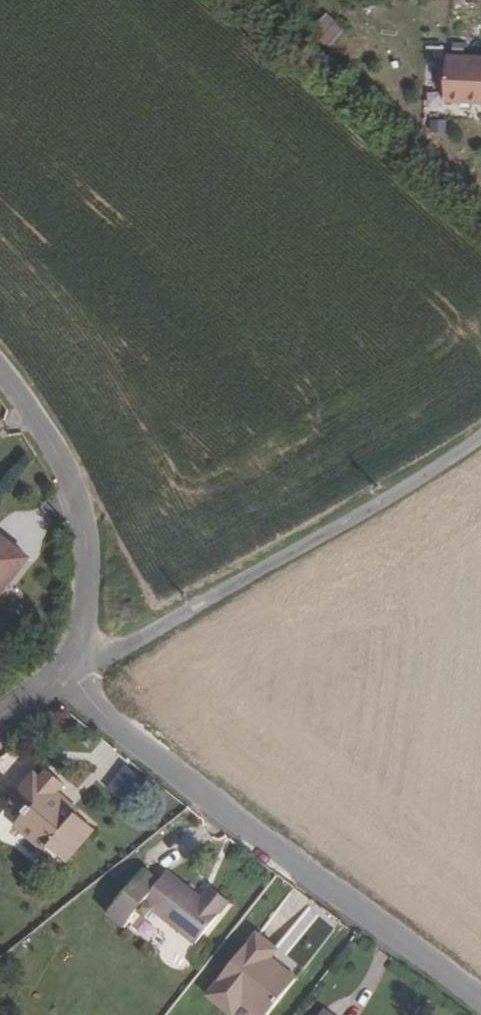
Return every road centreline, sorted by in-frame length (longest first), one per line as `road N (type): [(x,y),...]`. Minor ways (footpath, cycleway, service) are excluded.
road 1 (residential): [(480,1000),(117,728),(62,674)]
road 2 (unclassified): [(62,674),(326,538),(480,441)]
road 3 (residential): [(62,674),(84,624),(87,550),(75,489),(0,370)]

